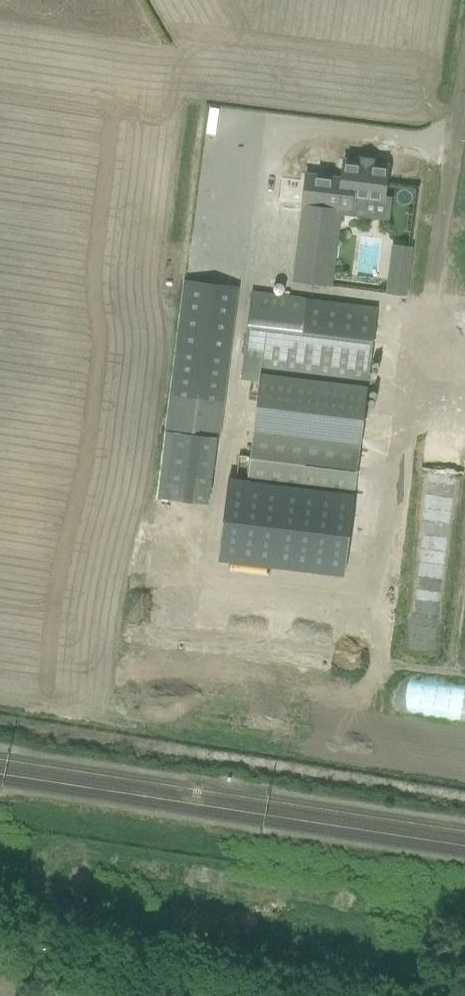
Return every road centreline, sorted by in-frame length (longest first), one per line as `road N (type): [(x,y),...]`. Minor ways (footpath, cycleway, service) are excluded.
road 1 (track): [(369,670),(464,133)]
road 2 (tertiary): [(257,995),(0,934)]

